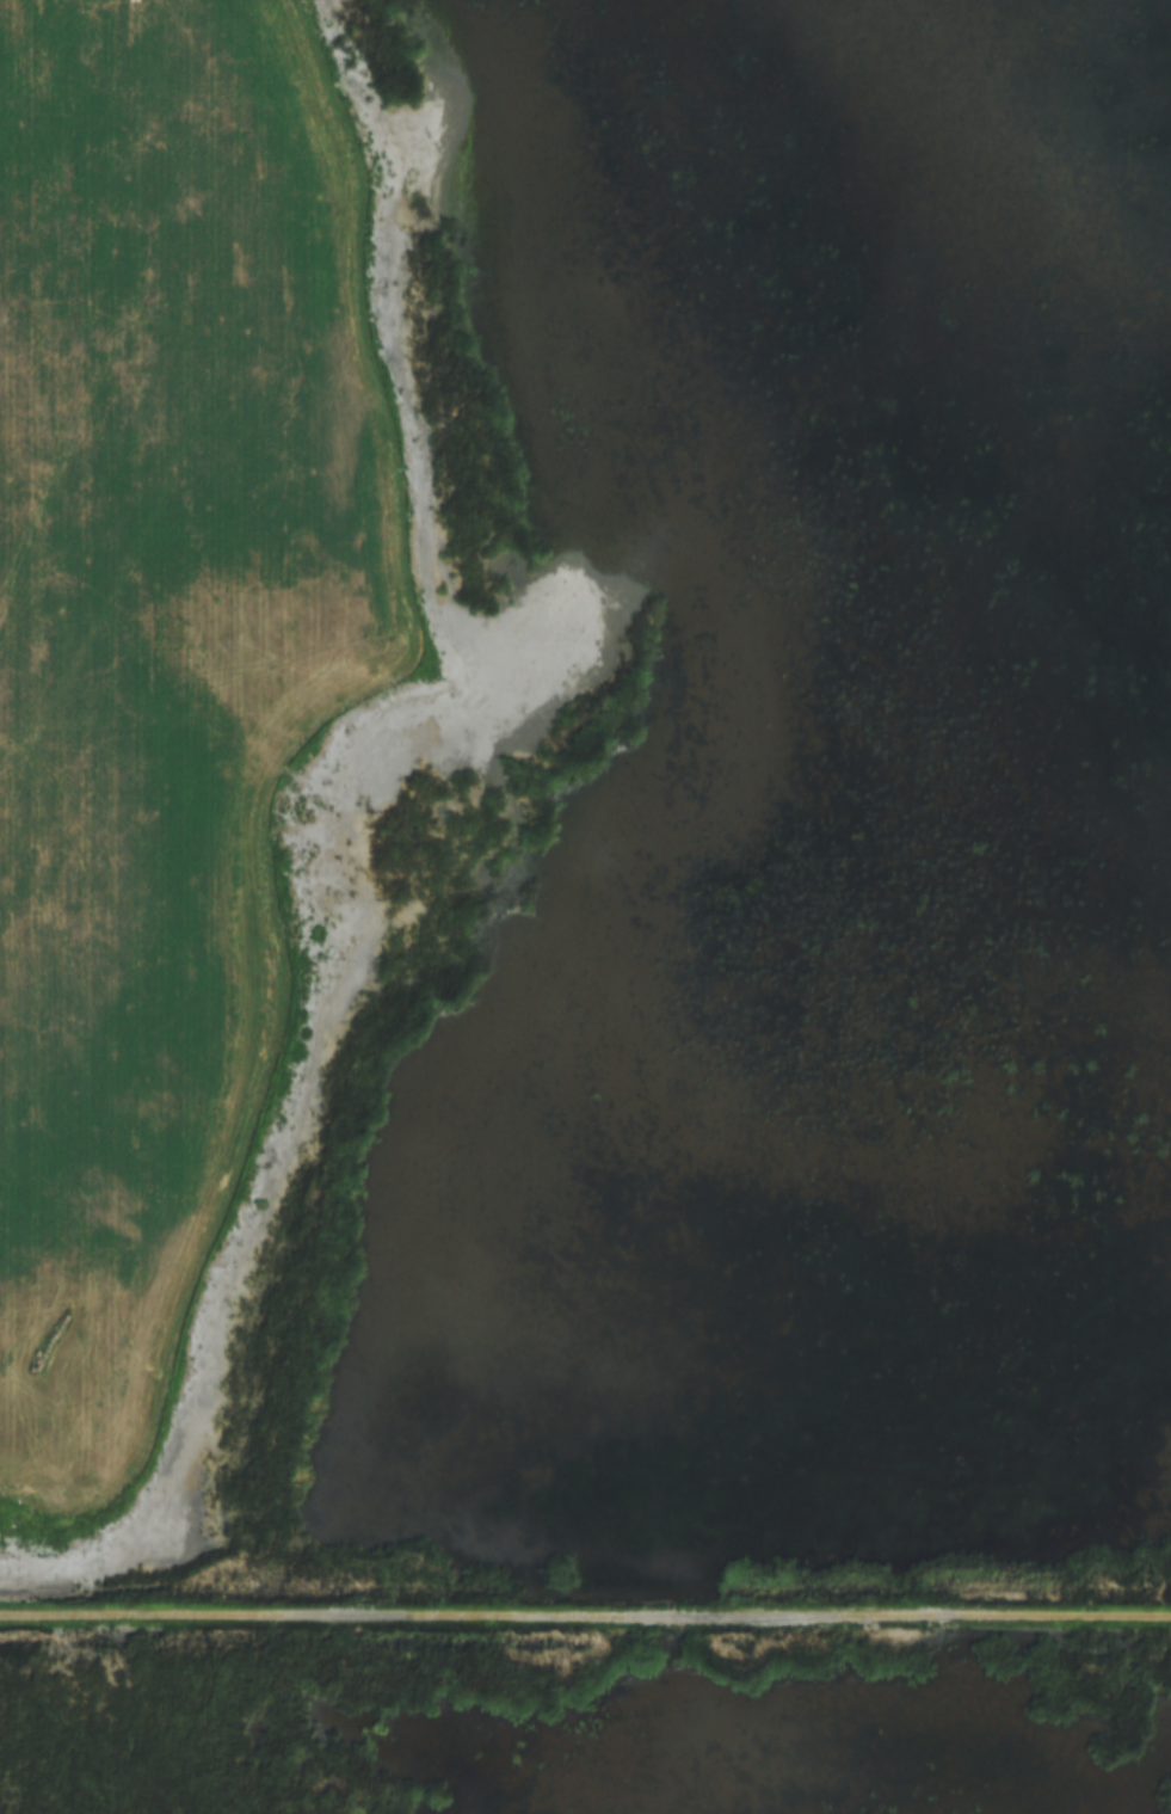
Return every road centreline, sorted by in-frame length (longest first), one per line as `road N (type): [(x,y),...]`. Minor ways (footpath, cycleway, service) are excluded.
road 1 (track): [(0,1611),(1170,1612)]

